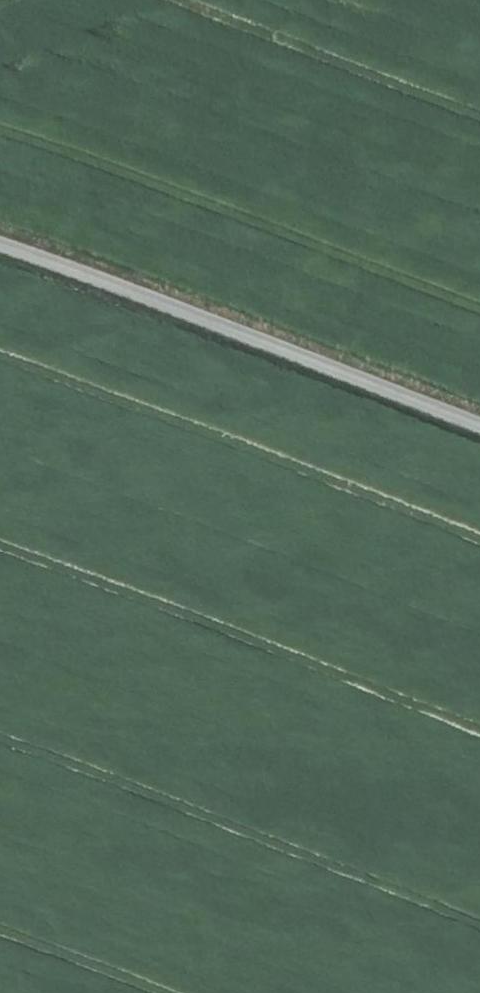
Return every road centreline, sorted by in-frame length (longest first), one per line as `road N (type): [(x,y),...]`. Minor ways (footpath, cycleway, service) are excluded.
road 1 (unclassified): [(0,245),(479,423)]

